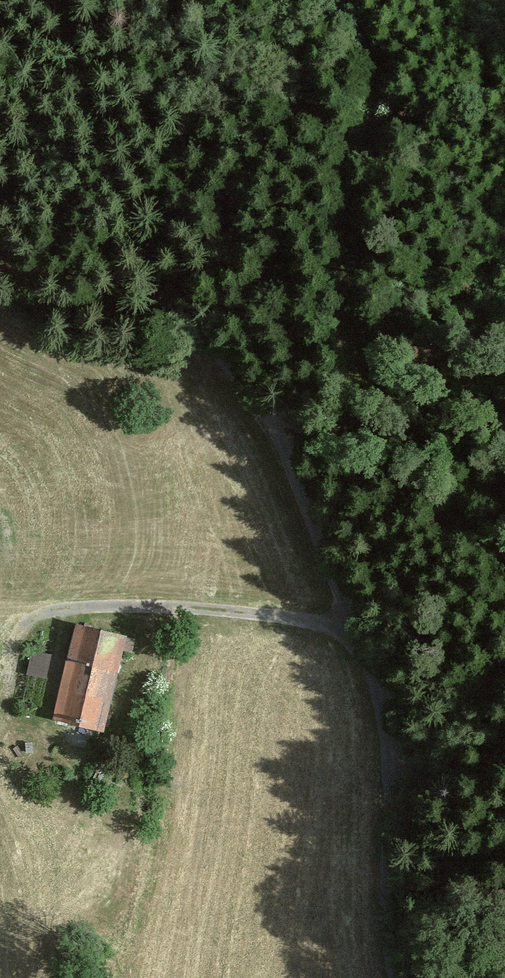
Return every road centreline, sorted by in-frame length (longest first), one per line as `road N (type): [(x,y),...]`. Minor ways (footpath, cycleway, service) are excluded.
road 1 (unclassified): [(400,977),(392,928),(396,799),(375,677),(272,420),(143,247),(55,0)]
road 2 (track): [(504,572),(394,460),(272,420)]
road 3 (track): [(396,799),(419,757),(504,662)]

